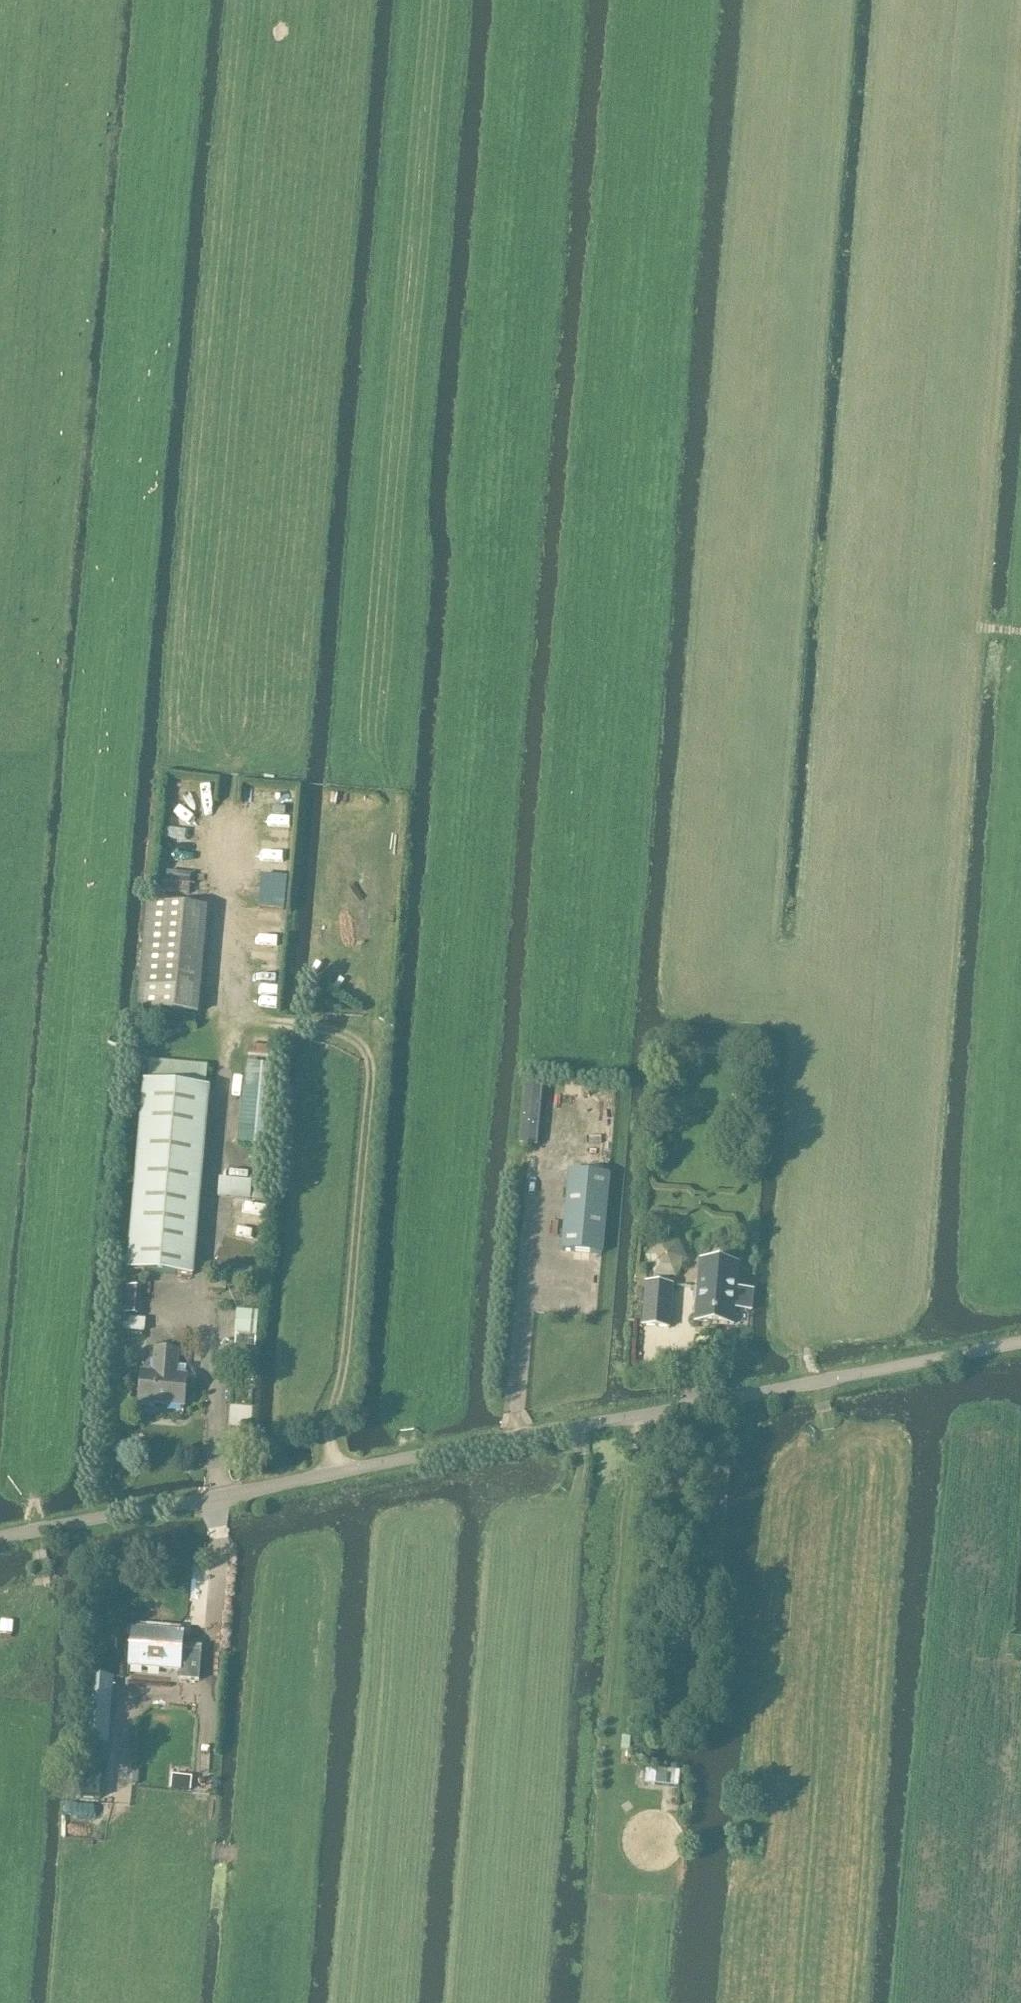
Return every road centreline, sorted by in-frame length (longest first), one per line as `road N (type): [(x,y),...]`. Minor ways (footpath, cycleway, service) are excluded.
road 1 (unclassified): [(0,1539),(415,1452),(1020,1343)]
road 2 (track): [(224,750),(230,1010),(268,1011),(372,1037),(352,1372),(336,1422),(343,1467)]
road 3 (track): [(449,1008),(415,1452)]

